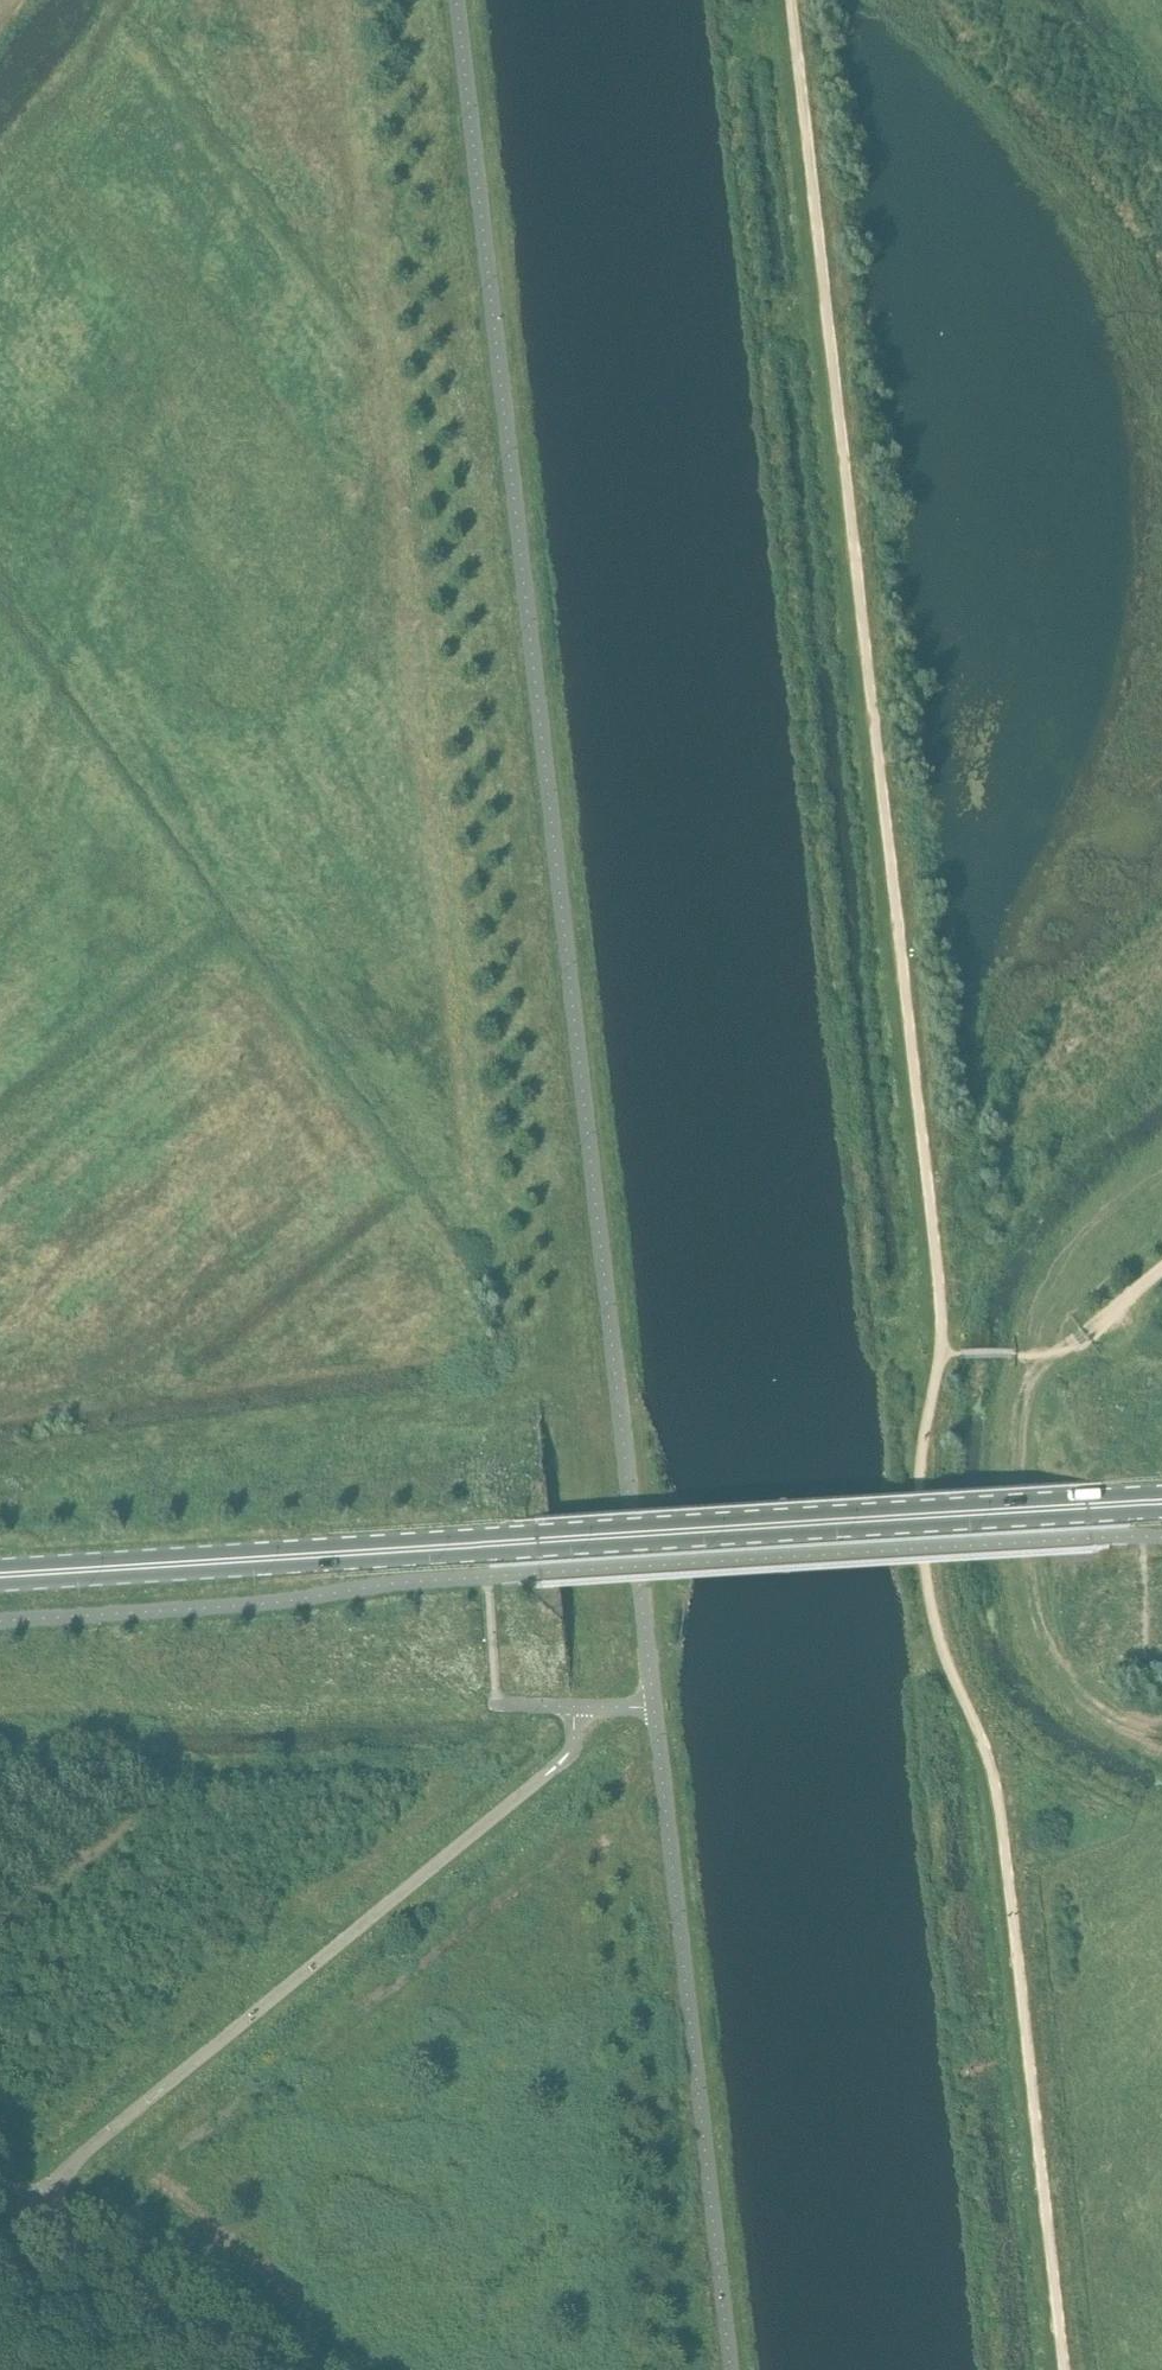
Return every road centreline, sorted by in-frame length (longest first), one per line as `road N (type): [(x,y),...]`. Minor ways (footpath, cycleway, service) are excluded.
road 1 (tertiary): [(1089,1504),(0,1574)]
road 2 (unclassified): [(277,2369),(0,2191)]

